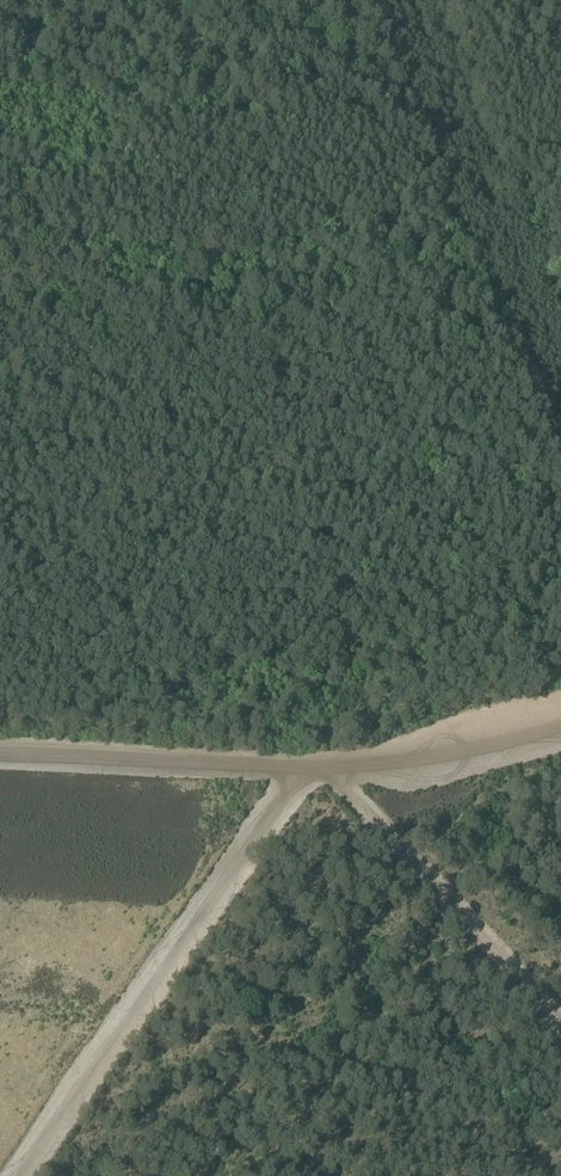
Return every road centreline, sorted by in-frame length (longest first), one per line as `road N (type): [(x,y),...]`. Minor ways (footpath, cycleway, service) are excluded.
road 1 (track): [(0,756),(339,769),(434,757),(560,718)]
road 2 (track): [(21,1175),(298,769)]
road 3 (track): [(339,769),(560,1017)]

